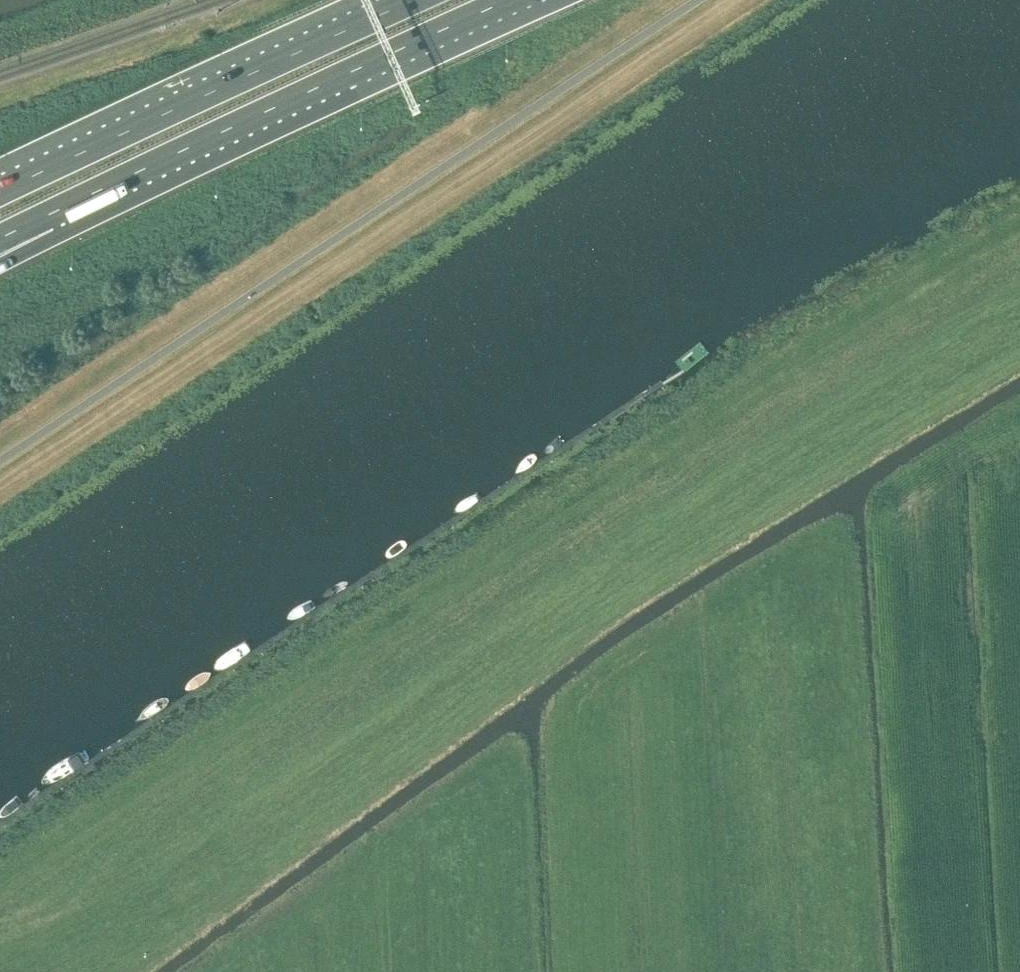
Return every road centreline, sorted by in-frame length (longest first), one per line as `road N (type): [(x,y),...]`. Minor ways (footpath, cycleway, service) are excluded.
road 1 (motorway): [(48,214),(509,0)]
road 2 (motorway): [(406,0),(0,189)]

